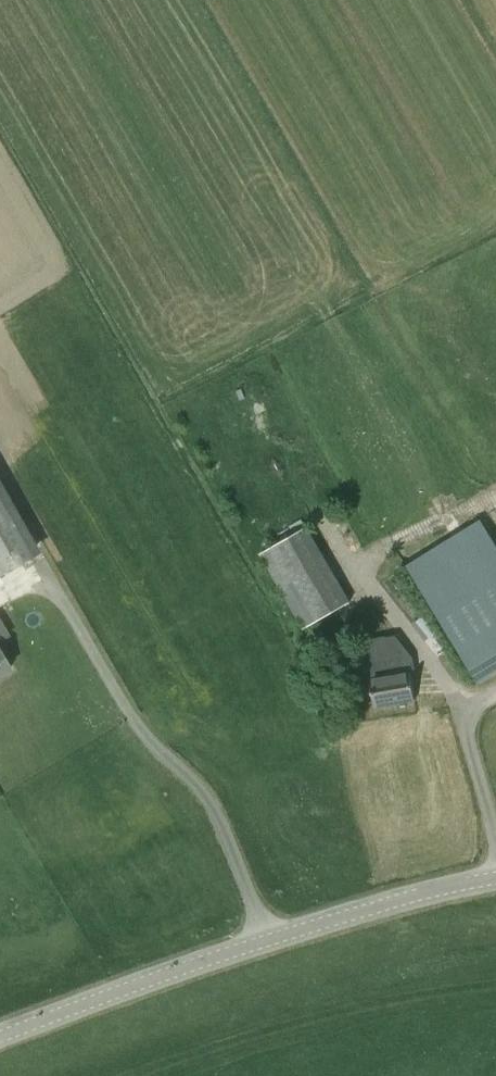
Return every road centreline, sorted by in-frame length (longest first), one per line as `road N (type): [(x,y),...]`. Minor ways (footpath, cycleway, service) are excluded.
road 1 (tertiary): [(0,1043),(313,927),(495,880)]

